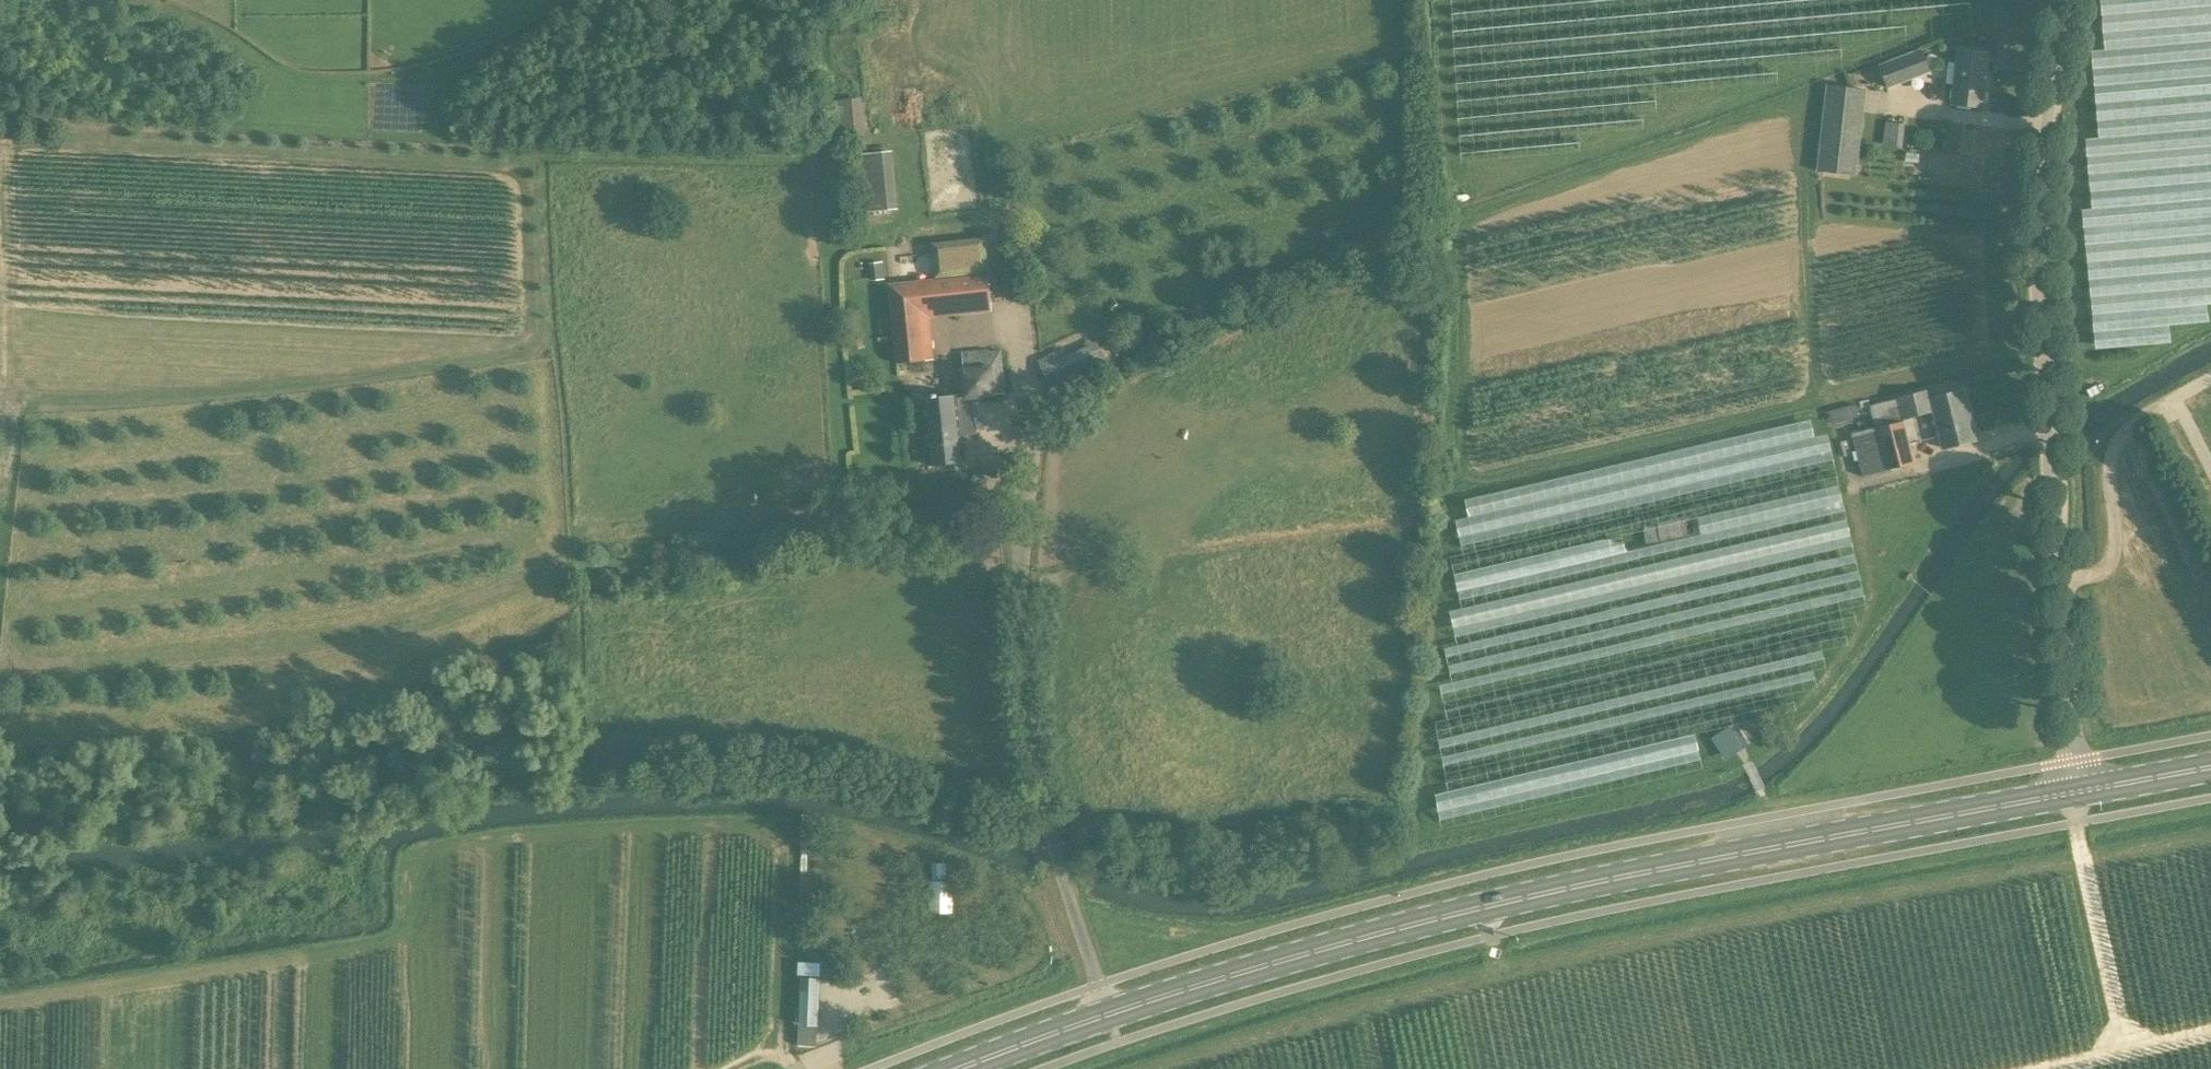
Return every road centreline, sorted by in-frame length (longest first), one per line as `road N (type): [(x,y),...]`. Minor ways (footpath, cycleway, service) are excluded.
road 1 (primary): [(960,1068),(1240,973),(1492,905),(2073,793)]
road 2 (unclassified): [(2073,793),(2033,343),(2041,114),(2056,0)]
road 3 (primary): [(2073,793),(2210,767)]

